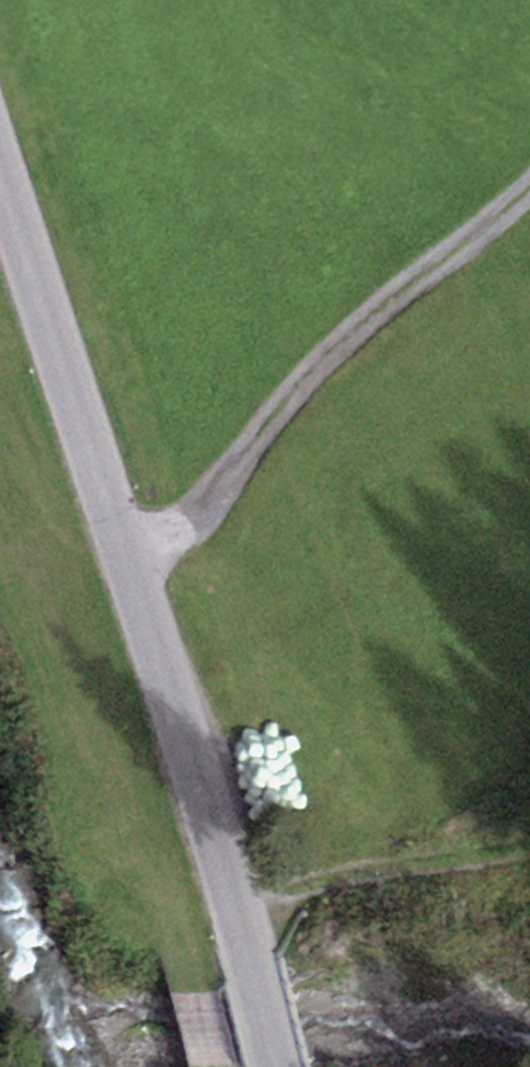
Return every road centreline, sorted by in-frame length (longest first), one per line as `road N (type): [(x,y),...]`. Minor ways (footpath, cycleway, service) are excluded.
road 1 (tertiary): [(0,175),(231,890),(272,1066)]
road 2 (track): [(126,552),(193,518),(333,346),(529,183)]
road 3 (track): [(529,854),(231,890)]

